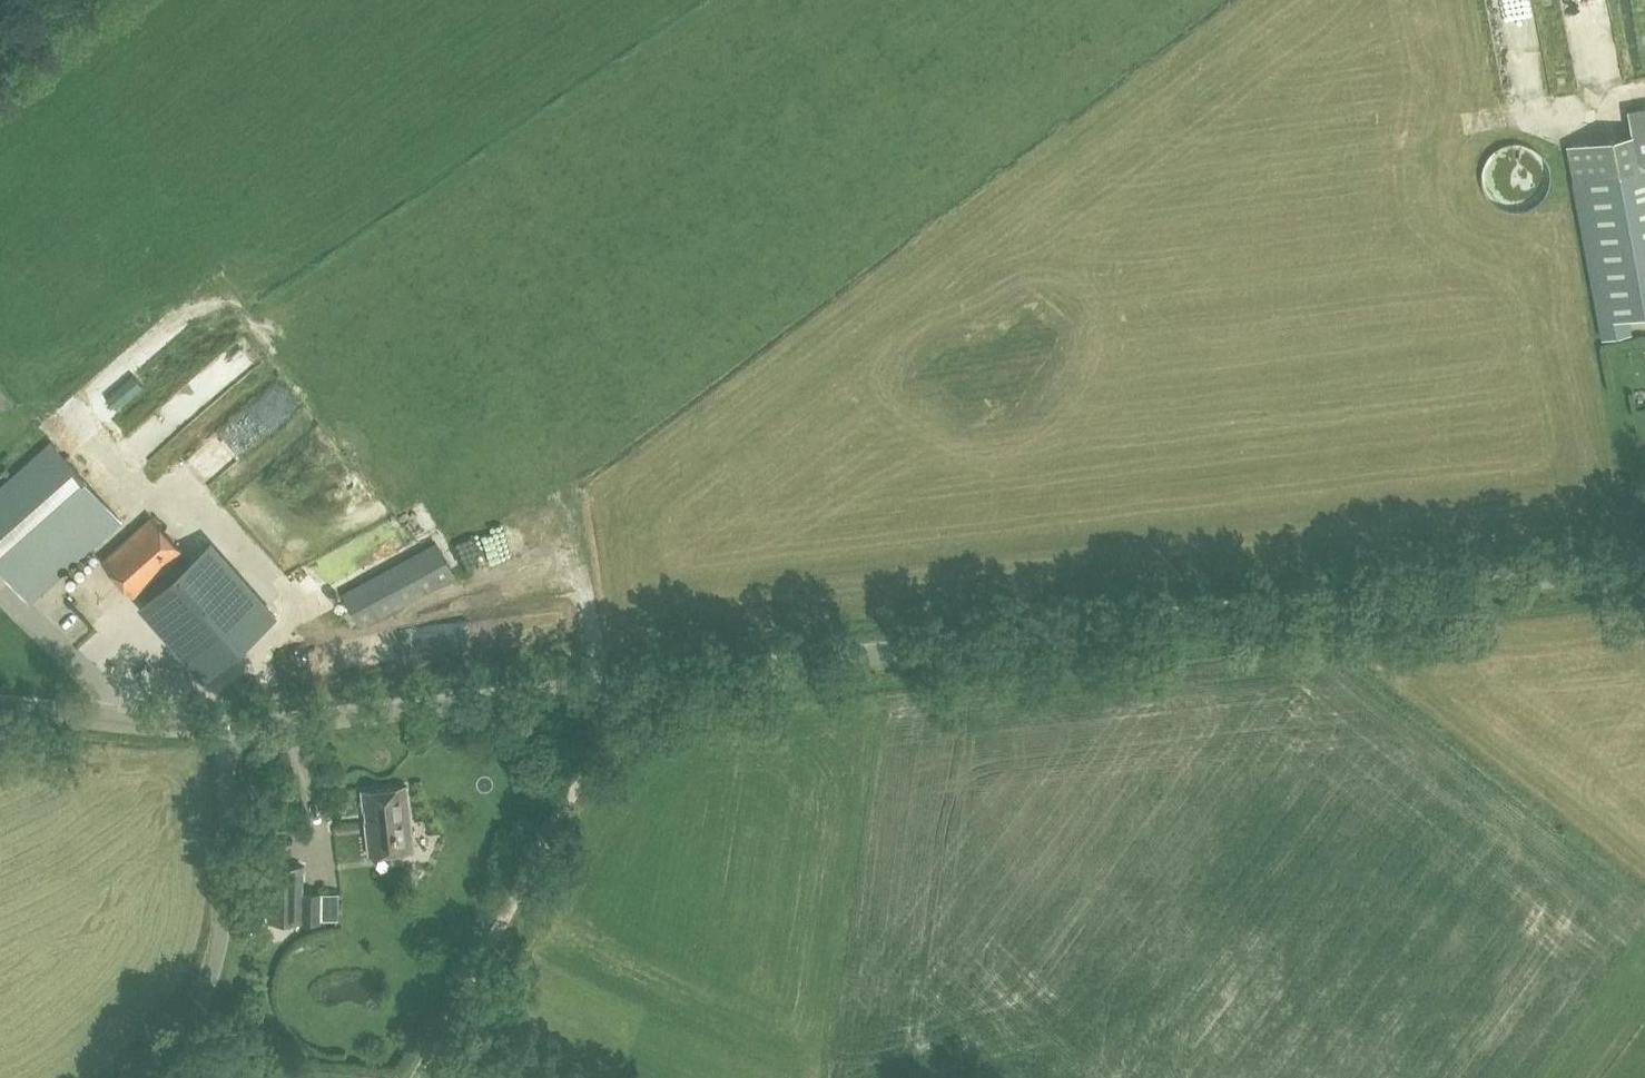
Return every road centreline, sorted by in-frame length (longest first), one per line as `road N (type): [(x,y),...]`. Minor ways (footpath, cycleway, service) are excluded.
road 1 (unclassified): [(224,727),(1644,563)]
road 2 (track): [(414,1077),(631,685)]
road 3 (unclassified): [(151,1077),(191,1034),(226,931),(224,727)]
road 4 (unclassified): [(224,727),(0,707)]

